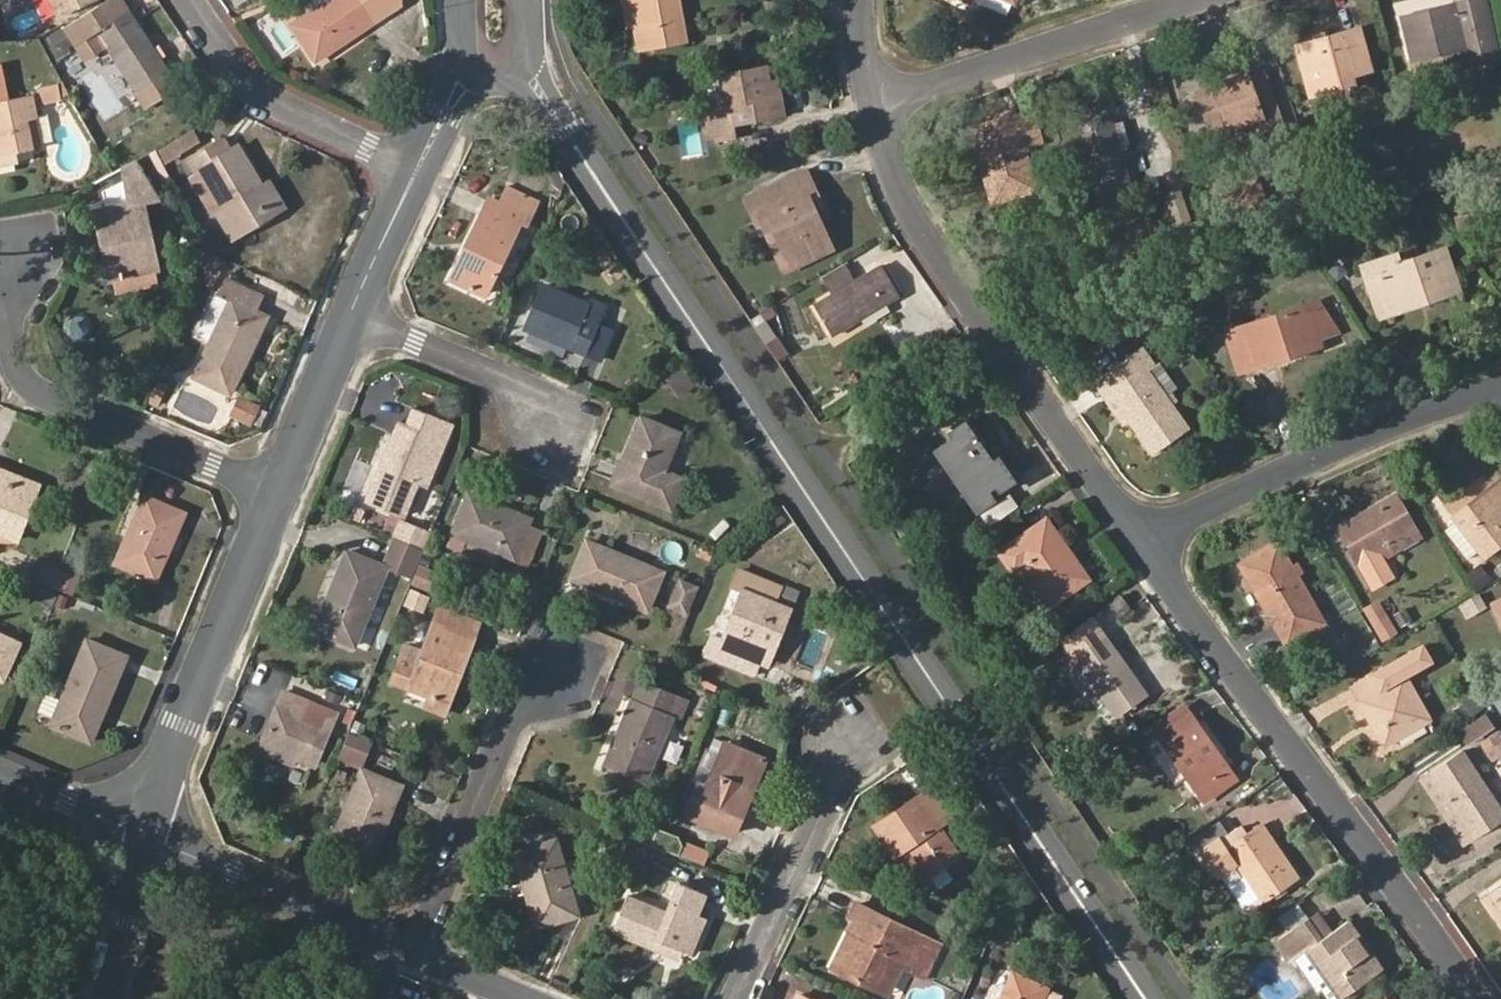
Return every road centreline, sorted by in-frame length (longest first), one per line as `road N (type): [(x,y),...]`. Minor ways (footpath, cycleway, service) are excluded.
road 1 (tertiary): [(1145,998),(528,66)]
road 2 (residential): [(1472,998),(1151,551)]
road 3 (residential): [(1151,551),(928,237),(870,101)]
road 4 (residential): [(28,246),(12,292),(16,350),(29,383),(64,406),(280,489)]
road 5 (residential): [(1500,395),(1378,434),(1151,551)]
road 6 (residential): [(144,833),(280,489)]
road 7 (residential): [(870,101),(1206,0)]
road 8 (residential): [(550,691),(513,719),(415,951)]
road 9 (residential): [(144,833),(415,951)]
road 10 (residential): [(188,0),(249,87),(418,169)]
road 11 (residential): [(844,745),(835,789),(736,998)]
road 12 (residential): [(552,424),(512,382),(353,314)]
road 13 (residential): [(280,489),(353,314)]
road 14 (residential): [(104,998),(144,833)]
road 15 (residential): [(353,314),(418,169)]
road 16 (residential): [(0,772),(144,833)]

